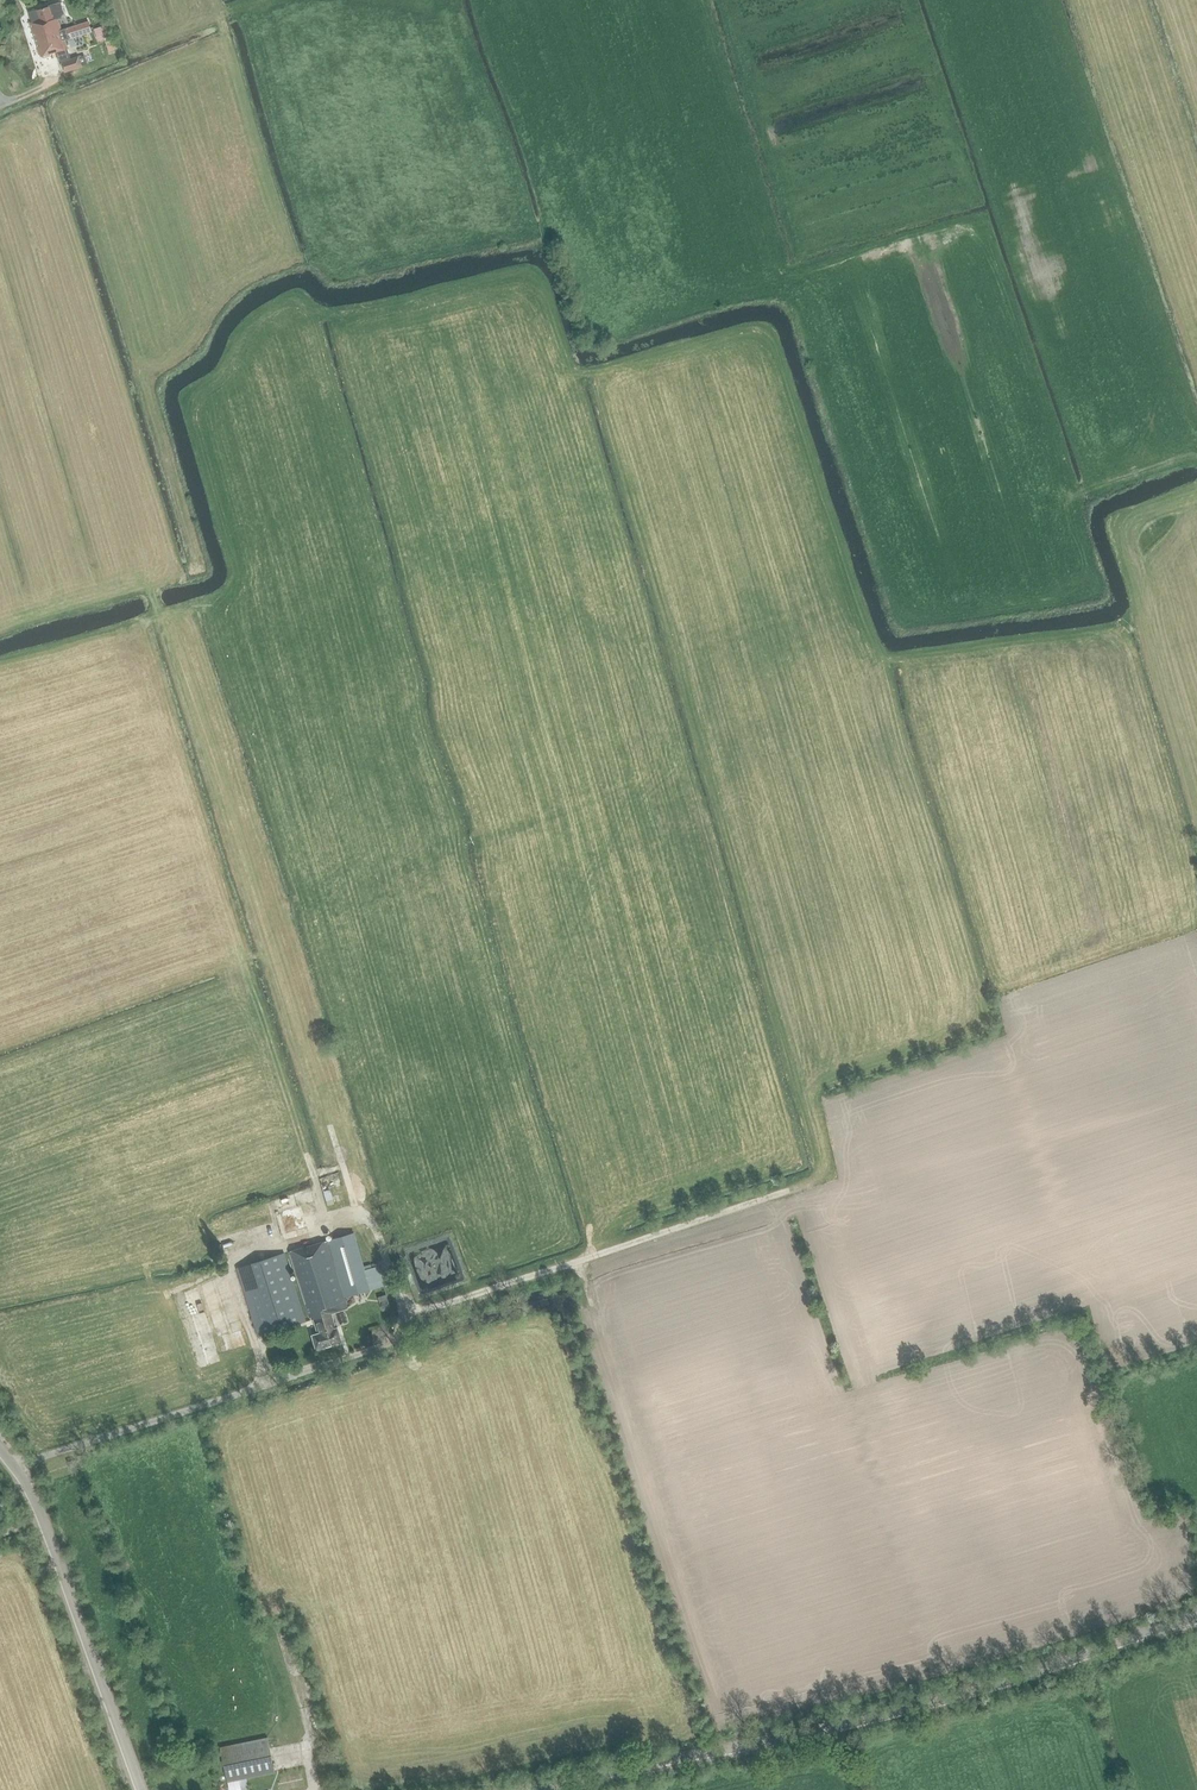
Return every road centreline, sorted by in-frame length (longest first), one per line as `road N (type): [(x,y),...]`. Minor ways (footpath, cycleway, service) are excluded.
road 1 (tertiary): [(1196,1618),(872,1718),(532,1789)]
road 2 (tertiary): [(141,1789),(34,1498),(0,1450)]

